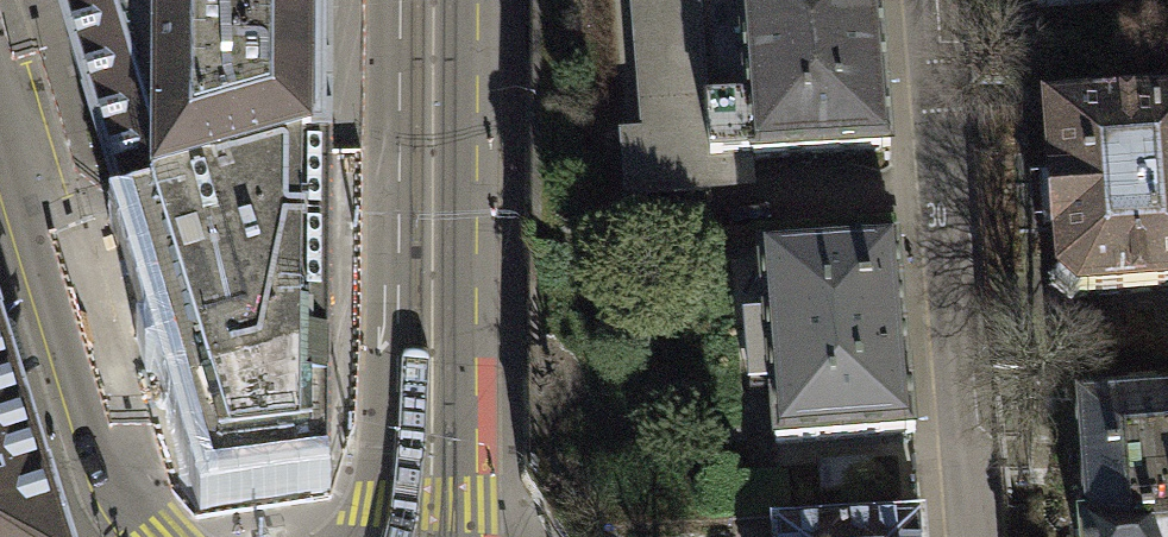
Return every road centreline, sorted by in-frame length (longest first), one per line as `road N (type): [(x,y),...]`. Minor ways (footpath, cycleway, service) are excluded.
road 1 (residential): [(979,536),(934,0)]
road 2 (tertiary): [(425,536),(435,0)]
road 3 (tertiary): [(155,536),(126,487),(0,72)]

